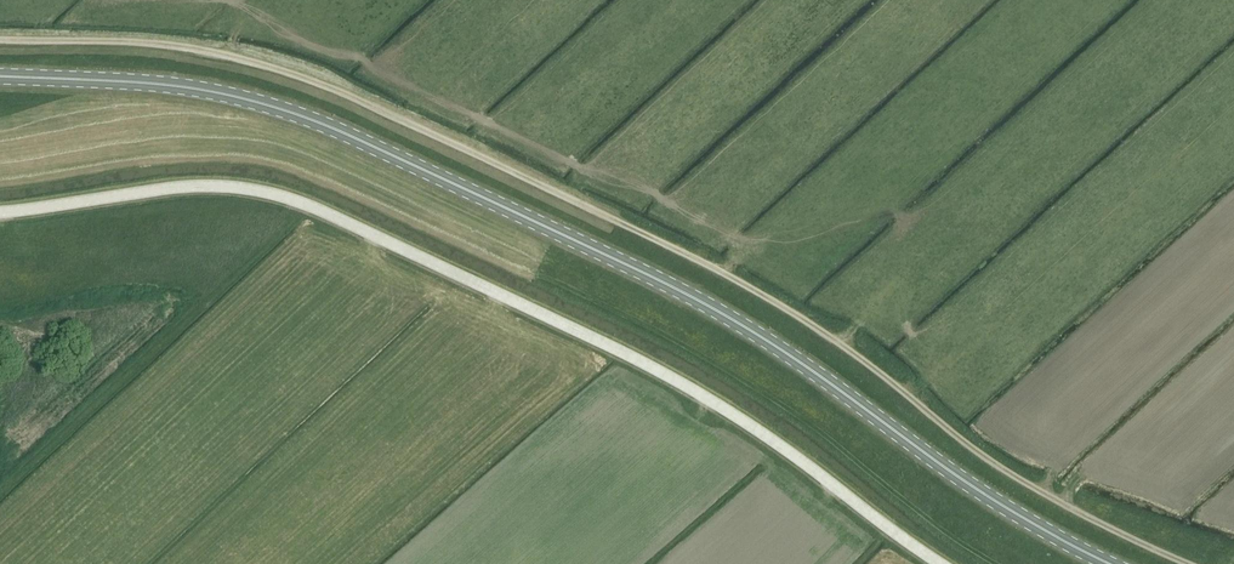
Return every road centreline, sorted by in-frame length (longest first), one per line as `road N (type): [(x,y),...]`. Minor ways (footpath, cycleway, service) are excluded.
road 1 (track): [(1191,563),(1011,473),(833,338),(722,271),(346,92),(191,46),(0,38)]
road 2 (primary): [(1111,563),(995,500),(697,299),(345,133),(207,91),(0,76)]
road 3 (unclassified): [(940,563),(699,394),(293,200),(182,187),(0,211)]

